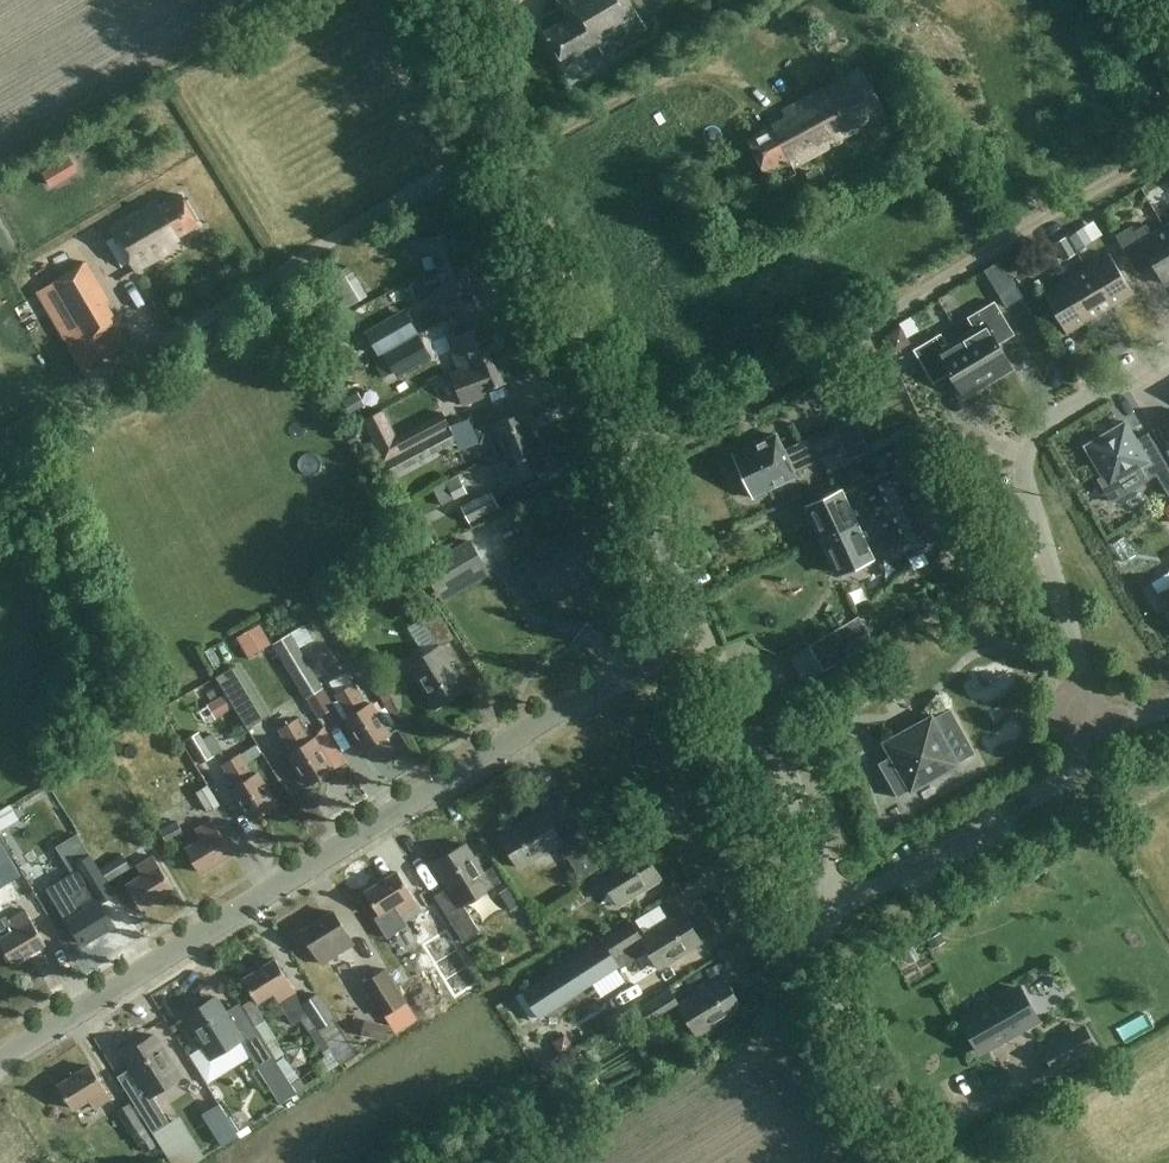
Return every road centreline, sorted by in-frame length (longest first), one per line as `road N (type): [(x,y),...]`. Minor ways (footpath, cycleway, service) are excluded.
road 1 (tertiary): [(0,1057),(685,632)]
road 2 (unclassified): [(437,0),(685,632)]
road 3 (track): [(616,452),(719,413),(1074,200)]
road 4 (residential): [(1168,349),(1050,420),(1026,454),(1025,476),(1089,715)]
road 5 (residential): [(830,913),(1061,779),(1082,751),(1089,715)]
road 6 (tertiary): [(913,1162),(821,975),(819,947),(830,913)]
road 7 (tertiary): [(819,855),(778,760),(721,718),(685,632)]
road 8 (track): [(497,157),(685,63),(721,67)]

